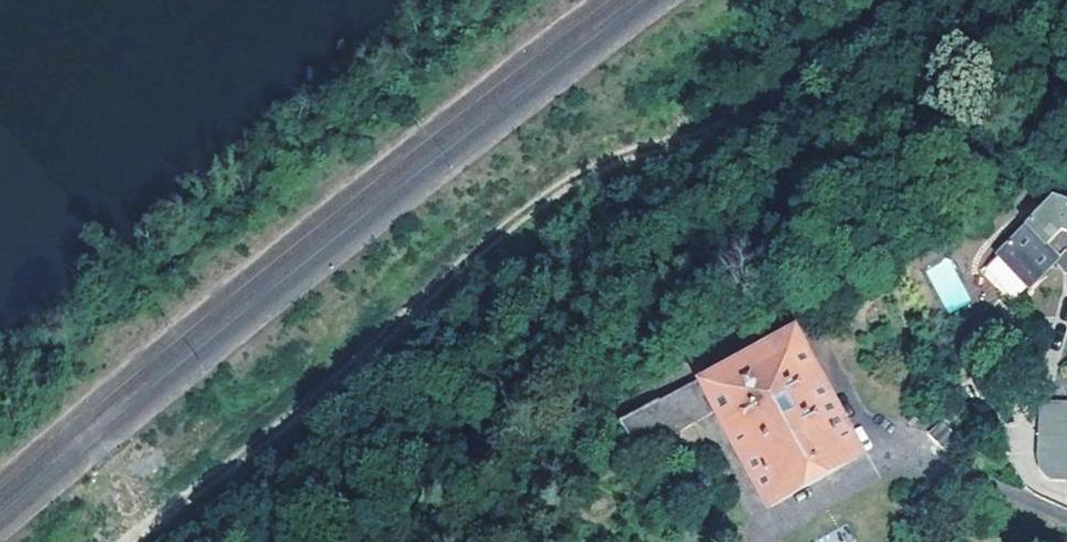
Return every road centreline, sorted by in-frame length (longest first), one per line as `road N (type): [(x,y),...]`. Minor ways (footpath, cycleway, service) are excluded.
road 1 (track): [(929,0),(854,67),(828,103),(699,157),(580,181),(126,541)]

